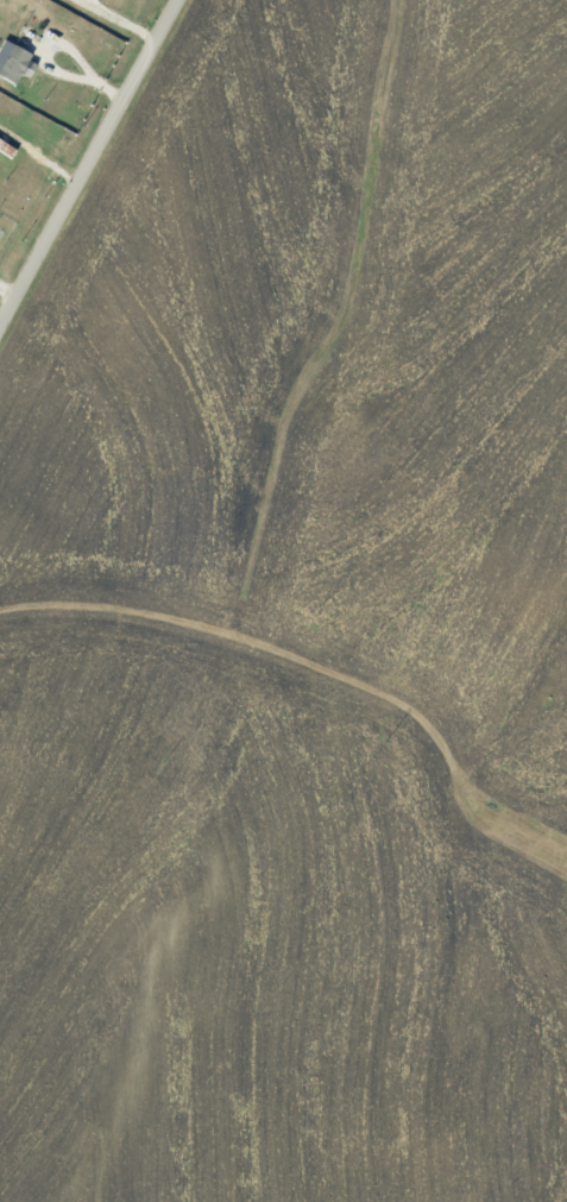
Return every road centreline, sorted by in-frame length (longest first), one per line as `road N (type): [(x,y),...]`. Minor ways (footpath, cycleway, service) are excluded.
road 1 (residential): [(0,340),(182,0)]

